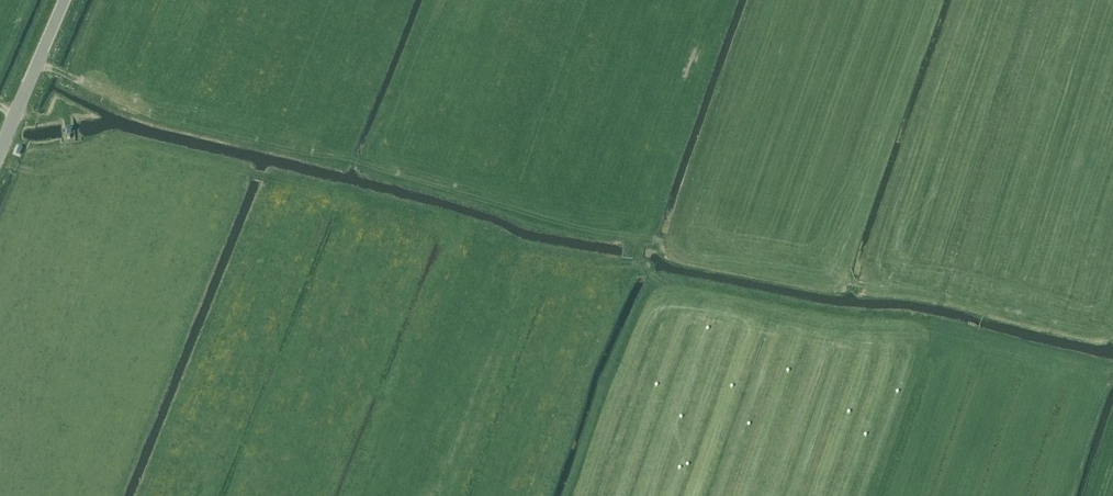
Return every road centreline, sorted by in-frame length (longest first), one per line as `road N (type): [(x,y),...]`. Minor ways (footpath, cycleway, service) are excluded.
road 1 (tertiary): [(0,153),(66,0)]

